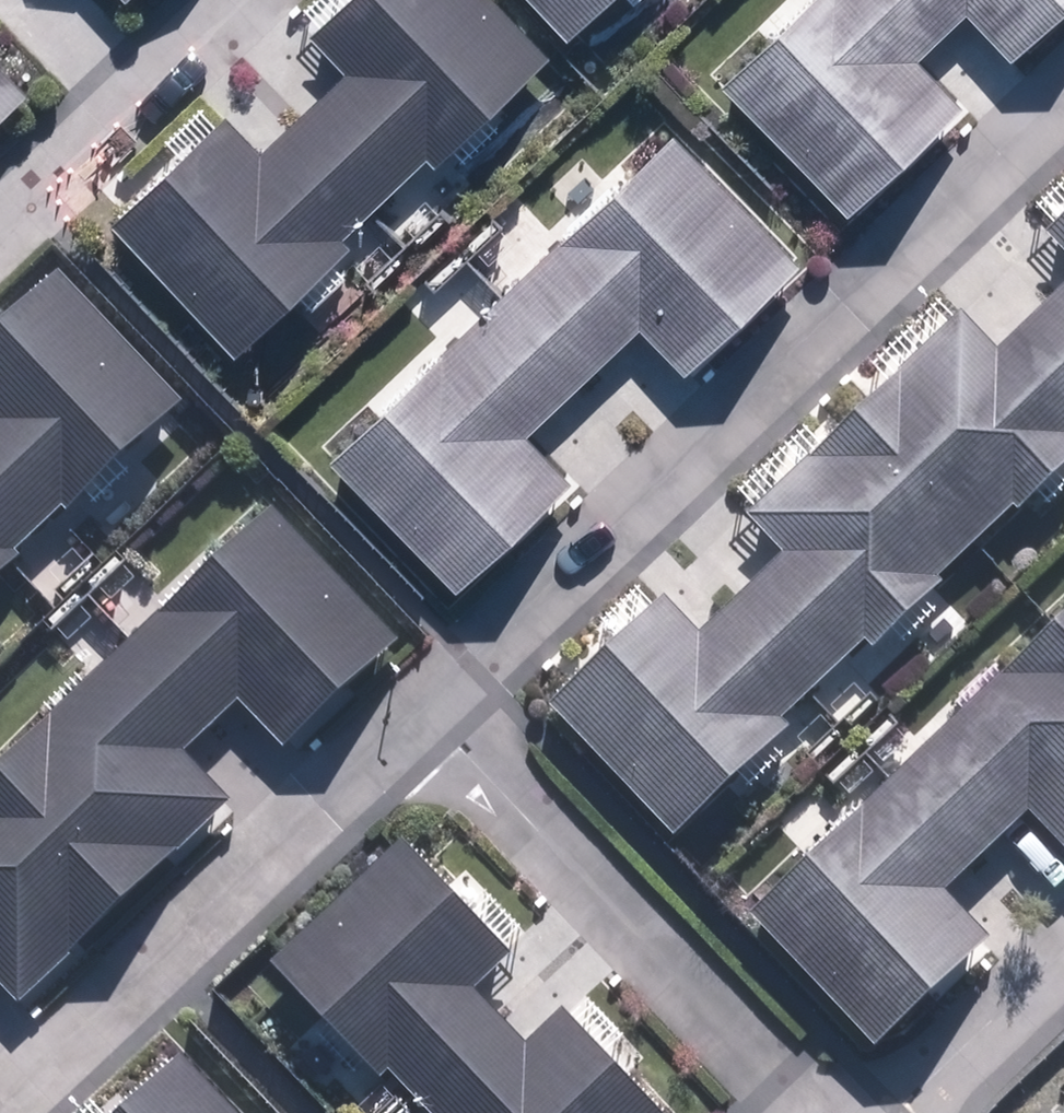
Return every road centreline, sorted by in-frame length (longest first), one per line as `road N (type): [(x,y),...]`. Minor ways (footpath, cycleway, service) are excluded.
road 1 (residential): [(1063,96),(434,706)]
road 2 (residential): [(434,706),(1,1112)]
road 3 (residential): [(815,1112),(434,706)]
road 4 (residential): [(0,225),(237,0)]
road 5 (residential): [(1063,968),(911,1112)]

